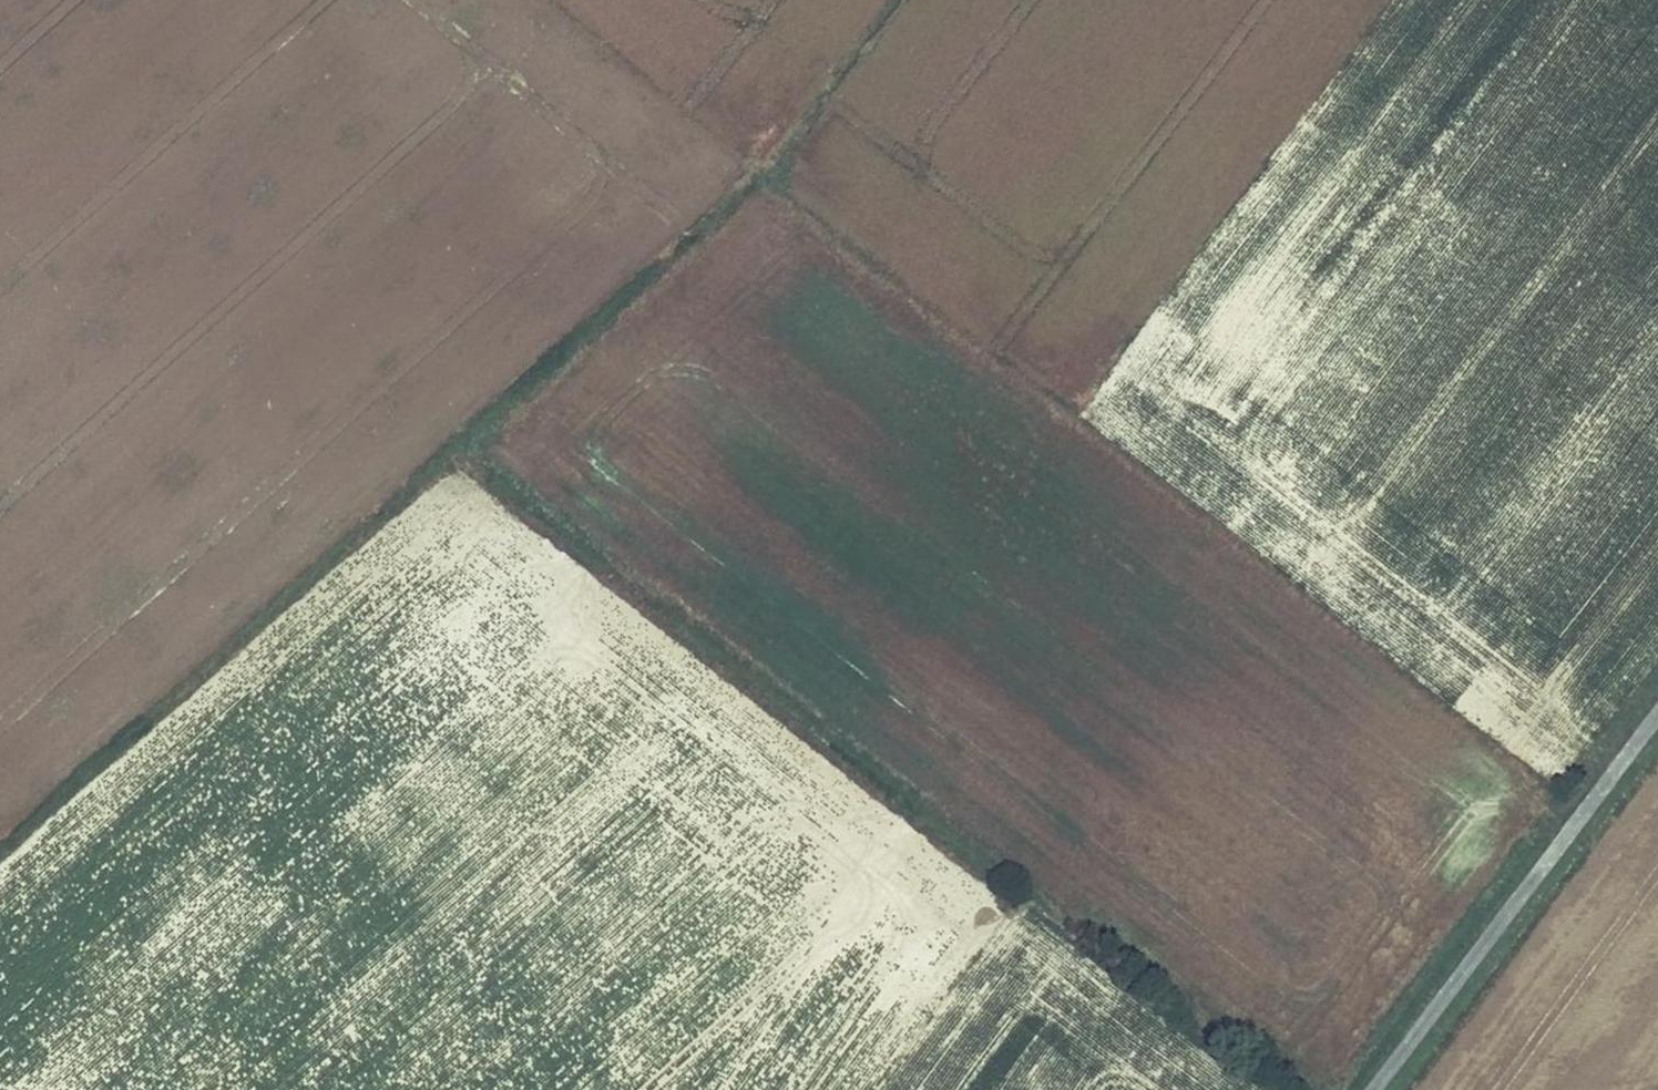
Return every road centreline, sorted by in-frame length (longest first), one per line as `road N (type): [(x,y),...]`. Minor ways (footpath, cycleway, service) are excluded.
road 1 (unclassified): [(1382,1089),(1657,722)]

